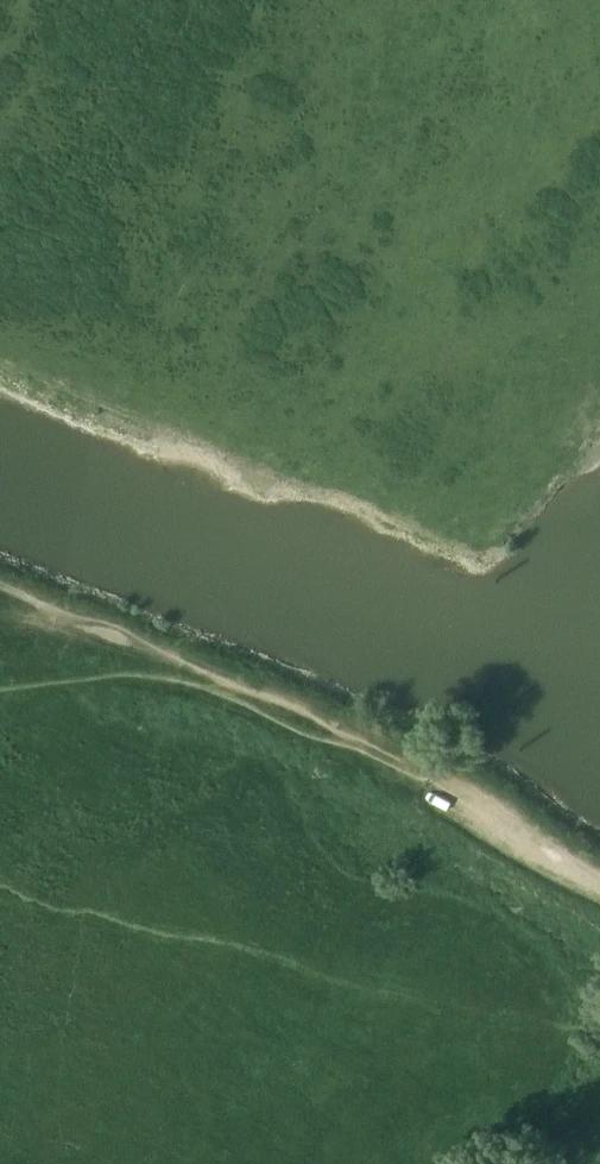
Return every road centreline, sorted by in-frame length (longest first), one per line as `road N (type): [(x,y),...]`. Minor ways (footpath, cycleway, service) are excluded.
road 1 (track): [(599,884),(367,742),(76,621)]

